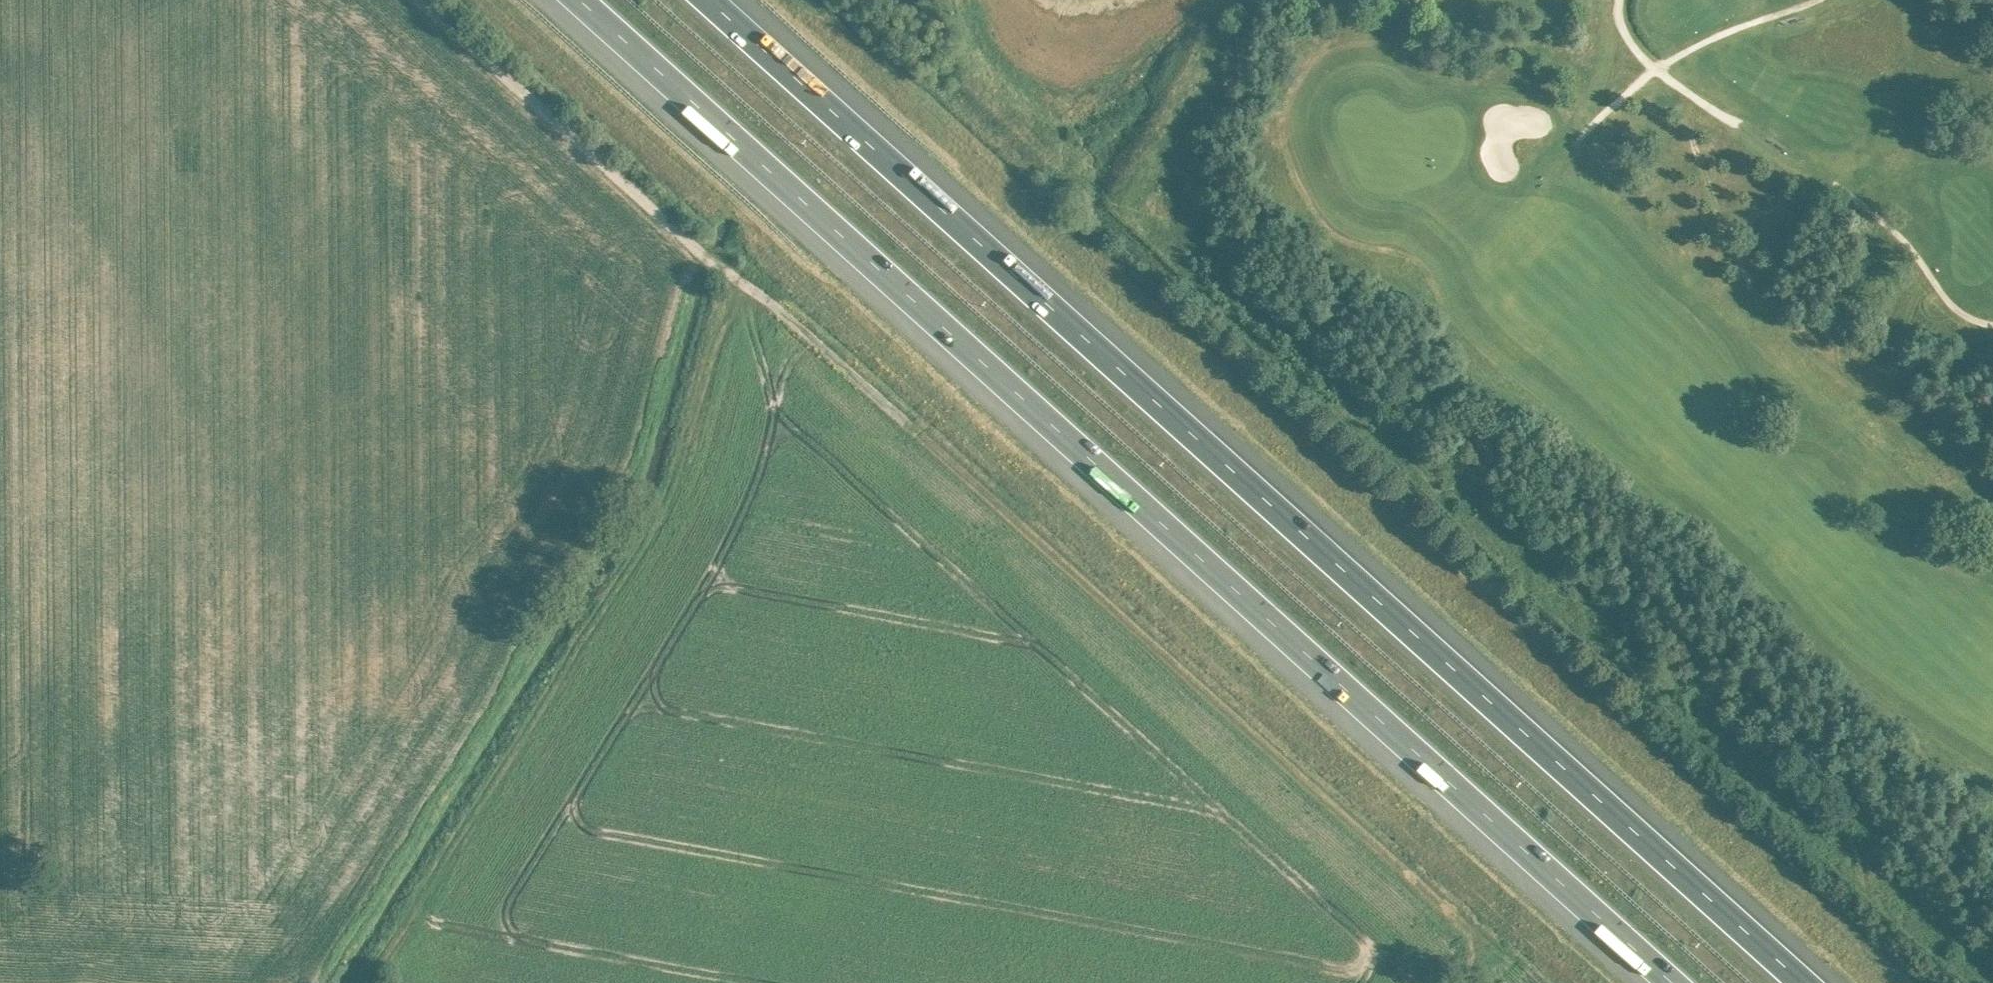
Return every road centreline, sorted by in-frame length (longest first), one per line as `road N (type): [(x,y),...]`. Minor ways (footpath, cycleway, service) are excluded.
road 1 (motorway): [(579,0),(1678,982)]
road 2 (motorway): [(1807,982),(708,0)]
road 3 (track): [(1465,982),(1480,940),(957,469)]
road 4 (unclassified): [(957,469),(422,0)]

